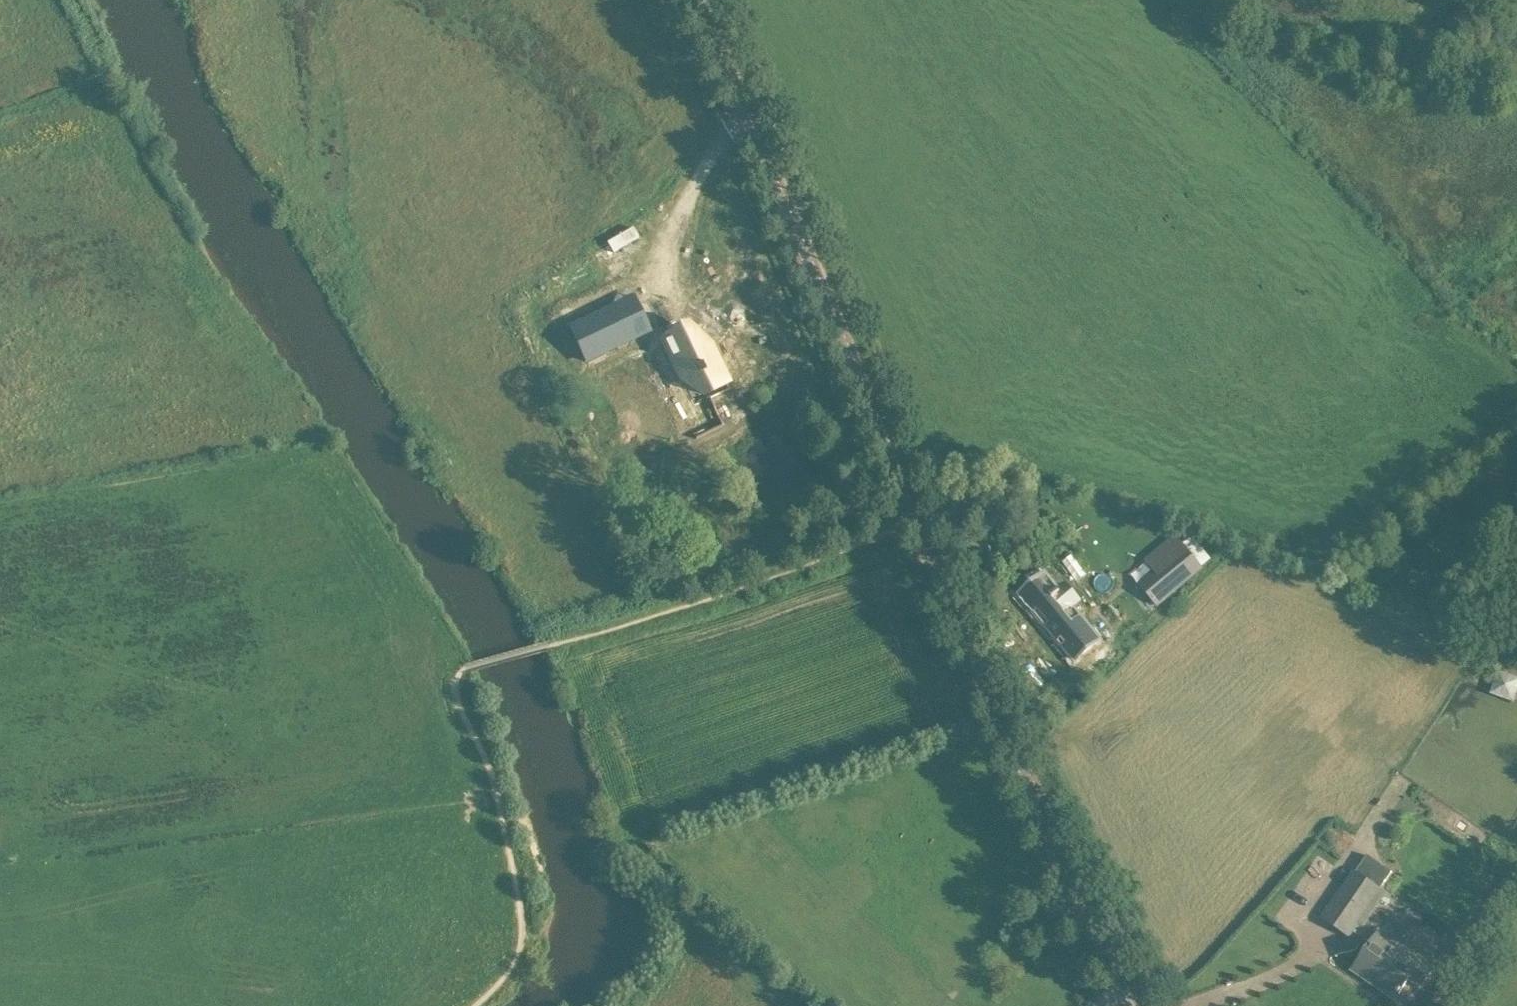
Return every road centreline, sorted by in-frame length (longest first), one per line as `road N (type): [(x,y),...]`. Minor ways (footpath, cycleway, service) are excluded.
road 1 (unclassified): [(1143,1005),(1114,966),(690,0)]

